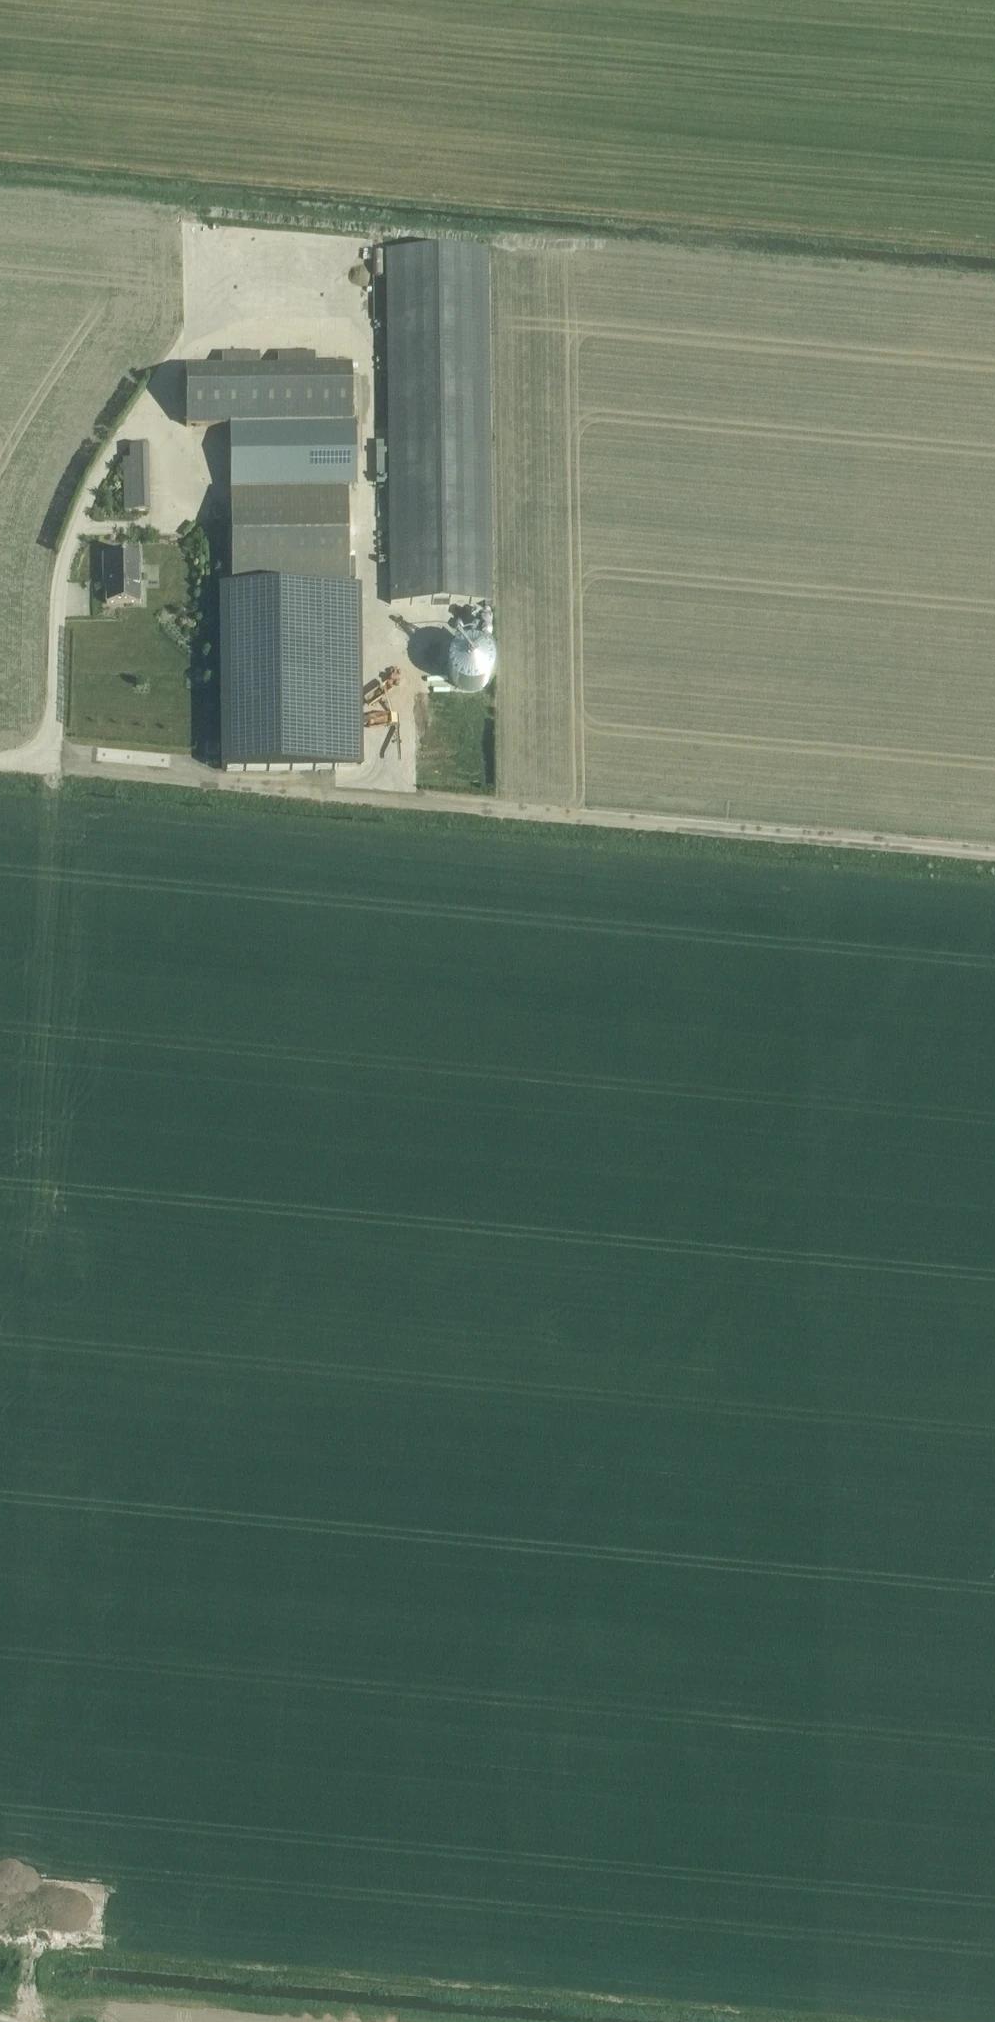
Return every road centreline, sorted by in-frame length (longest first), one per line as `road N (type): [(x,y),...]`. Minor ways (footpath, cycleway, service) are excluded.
road 1 (unclassified): [(0,763),(39,767),(53,751),(54,612)]

